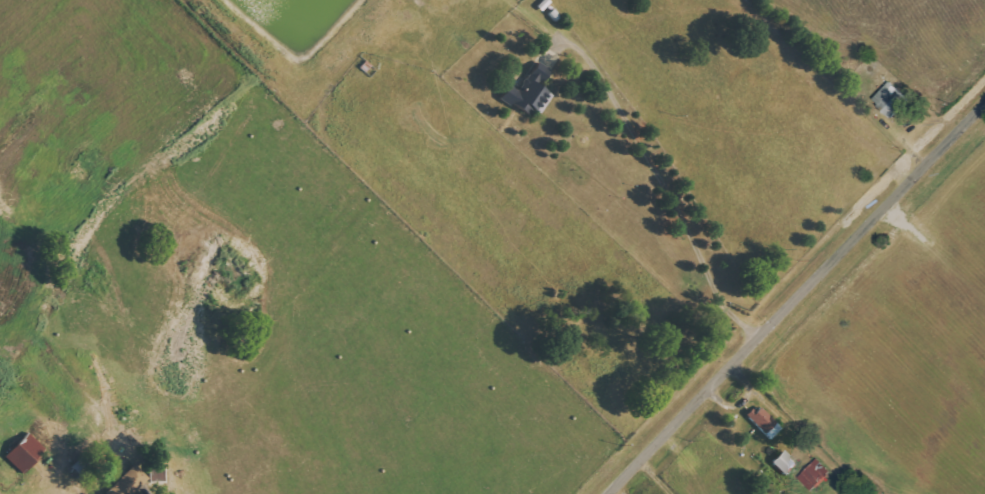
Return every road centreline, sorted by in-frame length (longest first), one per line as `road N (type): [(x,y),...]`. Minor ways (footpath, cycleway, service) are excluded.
road 1 (residential): [(604,493),(984,100)]

